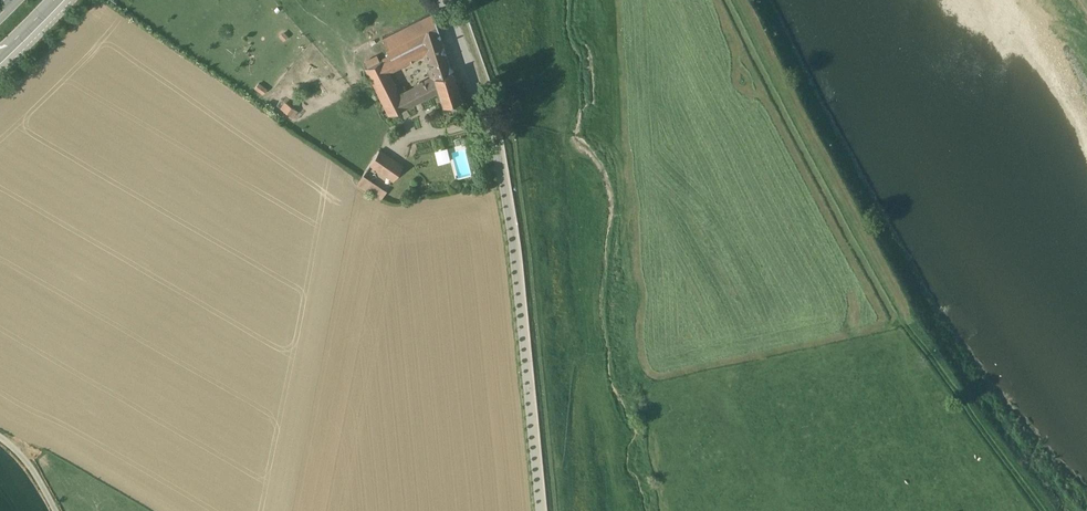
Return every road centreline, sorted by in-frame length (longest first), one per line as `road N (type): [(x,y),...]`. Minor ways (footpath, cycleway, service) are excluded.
road 1 (unclassified): [(541,510),(497,152),(445,0)]

